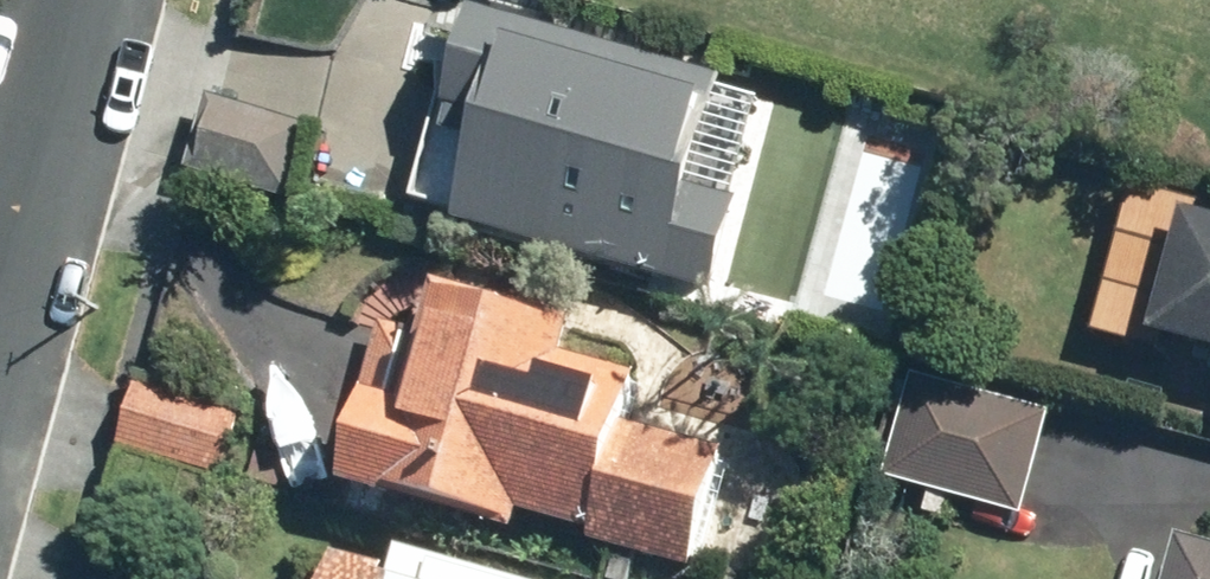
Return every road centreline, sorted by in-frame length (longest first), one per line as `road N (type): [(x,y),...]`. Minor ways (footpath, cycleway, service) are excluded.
road 1 (residential): [(88,0),(0,316)]

